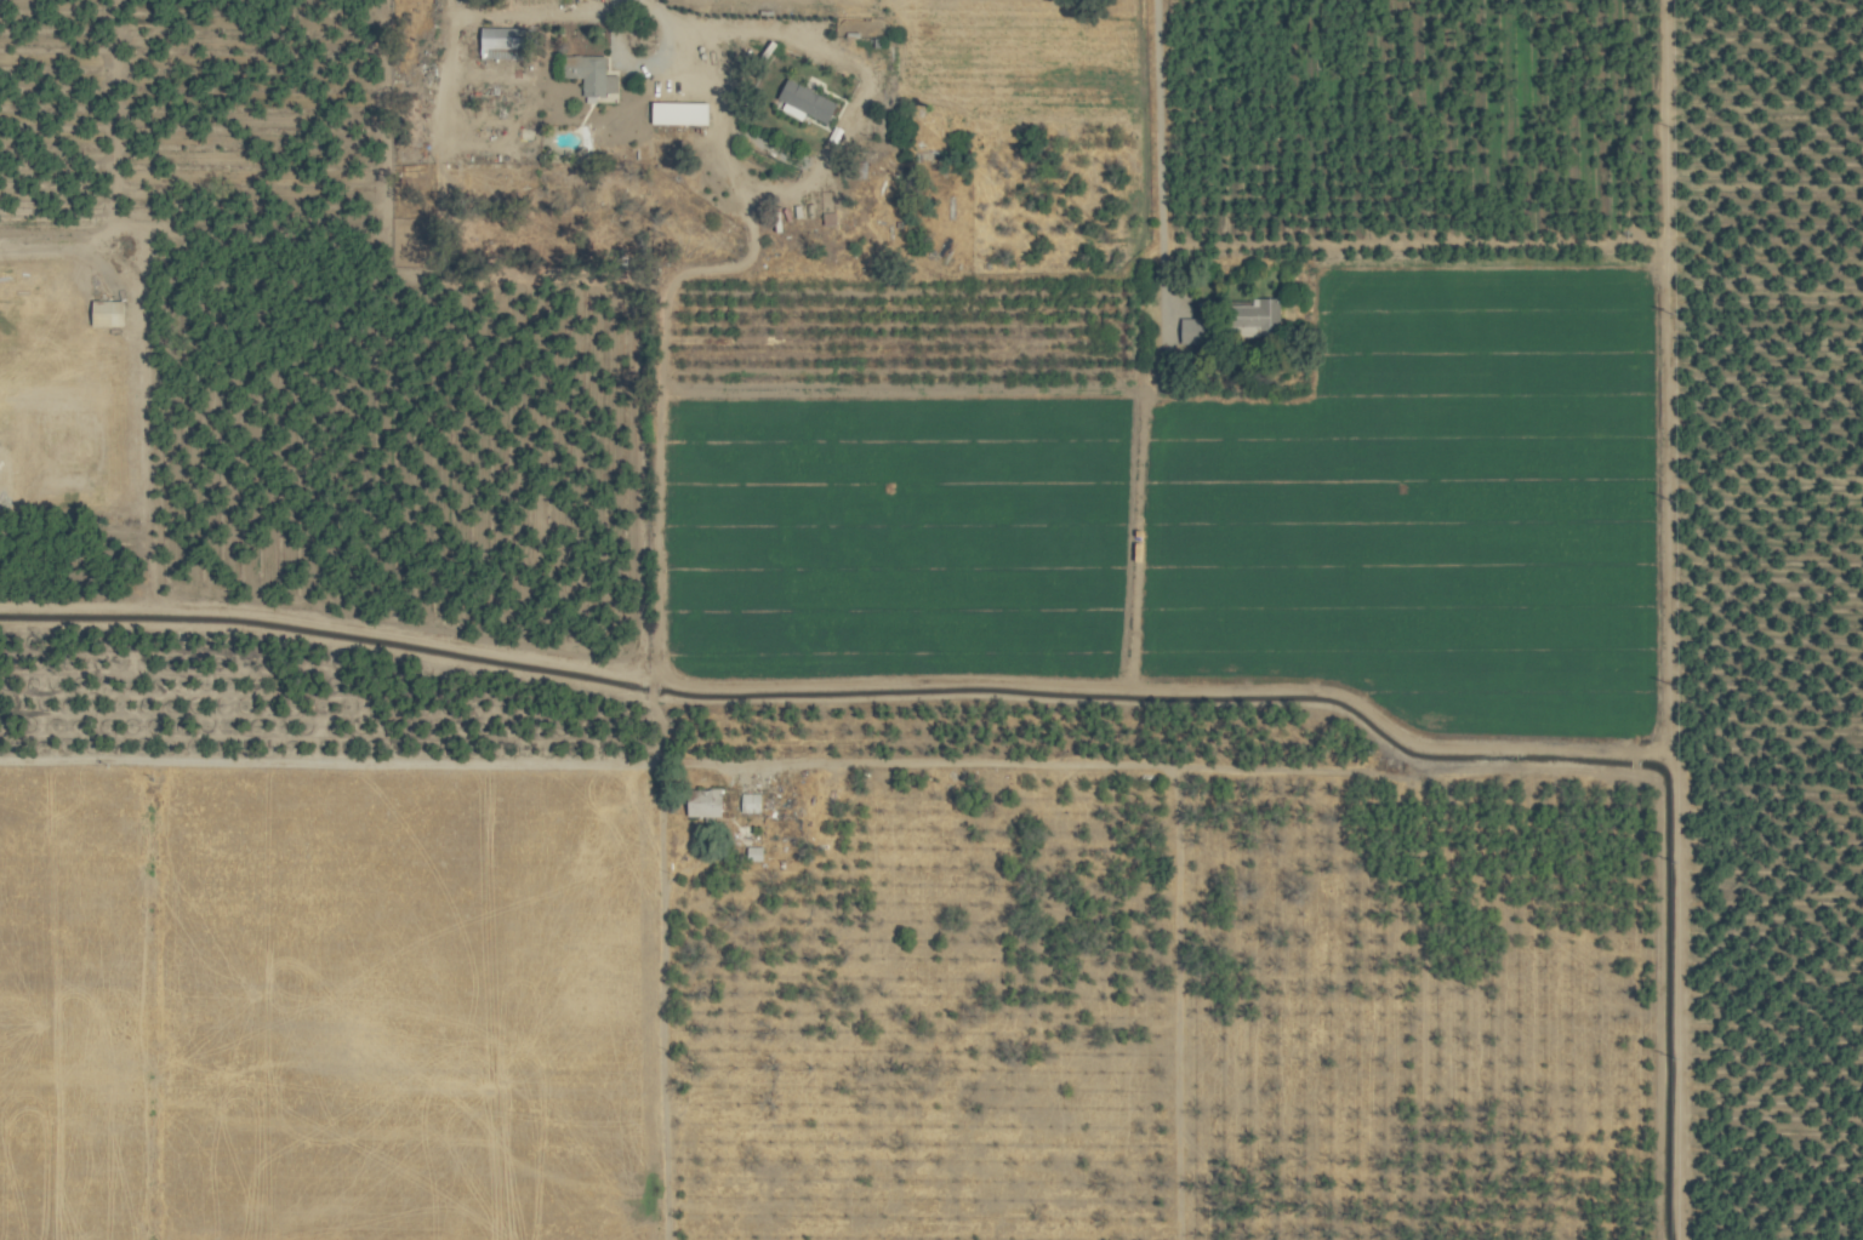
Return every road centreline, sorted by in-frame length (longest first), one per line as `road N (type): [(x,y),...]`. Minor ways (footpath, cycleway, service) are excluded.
road 1 (track): [(1130,686),(1321,688),(1349,697),(1424,745),(1643,753),(1669,761),(1677,792),(1682,1239)]
road 2 (track): [(1663,0),(1669,761)]
road 3 (track): [(617,0),(615,12),(603,15),(460,18)]

